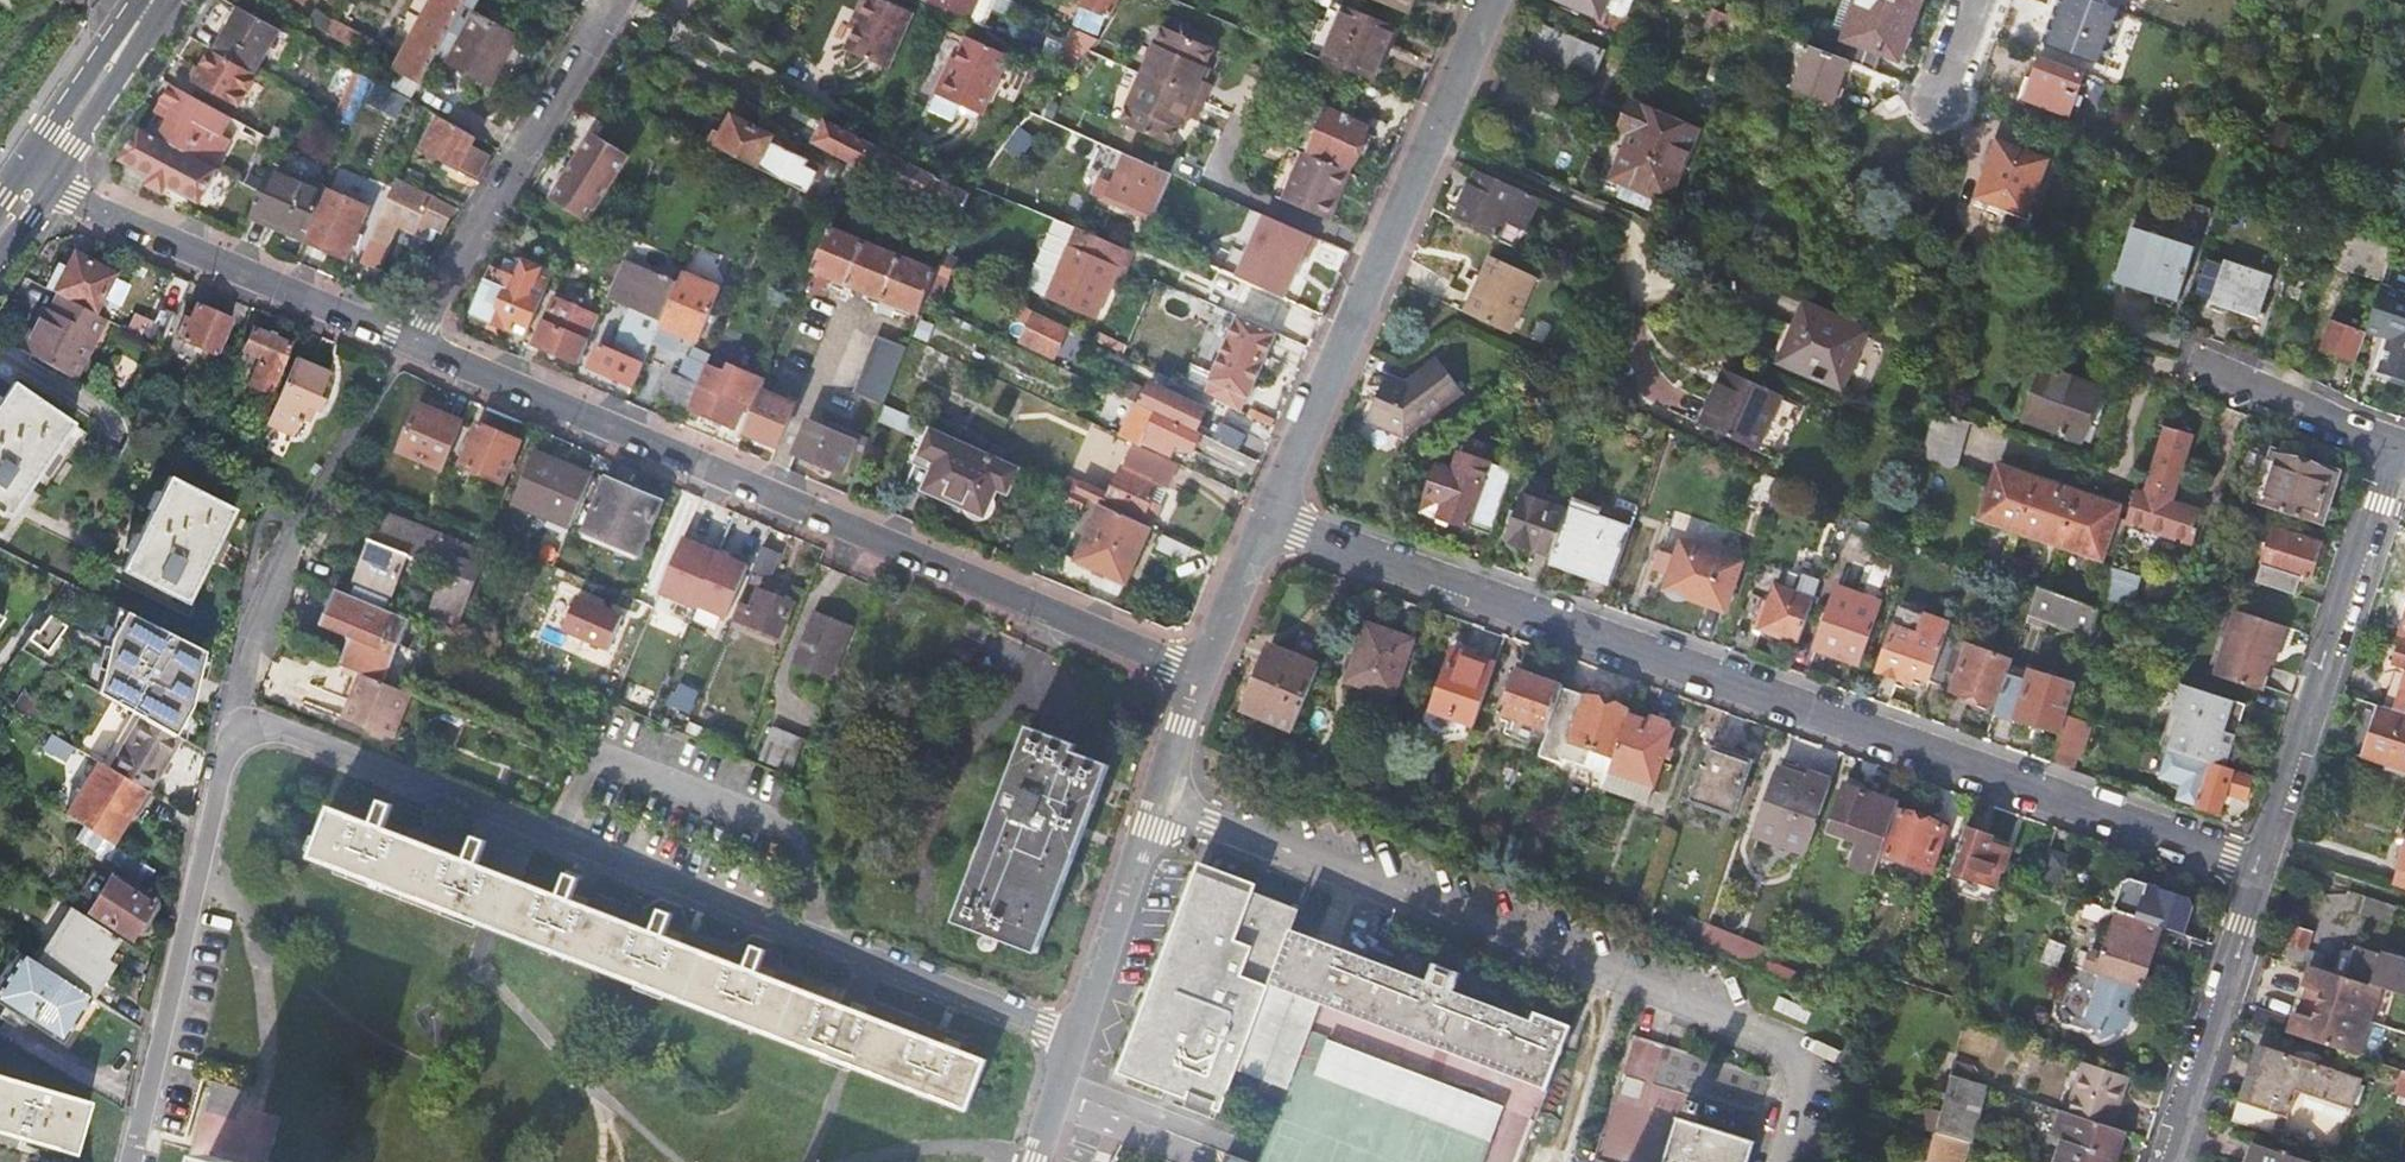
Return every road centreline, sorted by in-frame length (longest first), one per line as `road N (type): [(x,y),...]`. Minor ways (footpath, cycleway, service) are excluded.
road 1 (residential): [(1265,519),(2264,856)]
road 2 (residential): [(240,729),(275,728),(1075,1036)]
road 3 (residential): [(410,342),(1199,675)]
road 4 (residential): [(1779,1161),(1800,1090),(1798,1061),(1778,1039),(1157,801)]
road 5 (residential): [(1265,519),(1492,0)]
road 6 (residential): [(240,729),(229,739),(134,1161)]
road 7 (residential): [(2398,447),(2264,856)]
road 8 (residential): [(34,182),(410,342)]
road 9 (residential): [(410,342),(618,0)]
road 10 (residential): [(2264,856),(2168,1161)]
road 11 (residential): [(240,729),(257,622),(326,479)]
road 12 (residential): [(1075,1036),(1157,801)]
road 13 (secondary): [(153,0),(34,182)]
road 14 (residential): [(2201,365),(2398,447)]
road 15 (residential): [(1199,675),(1265,519)]
road 16 (residential): [(2404,900),(2264,856)]
road 17 (residential): [(1157,801),(1199,675)]
road 18 (residential): [(1031,1161),(1075,1036)]

